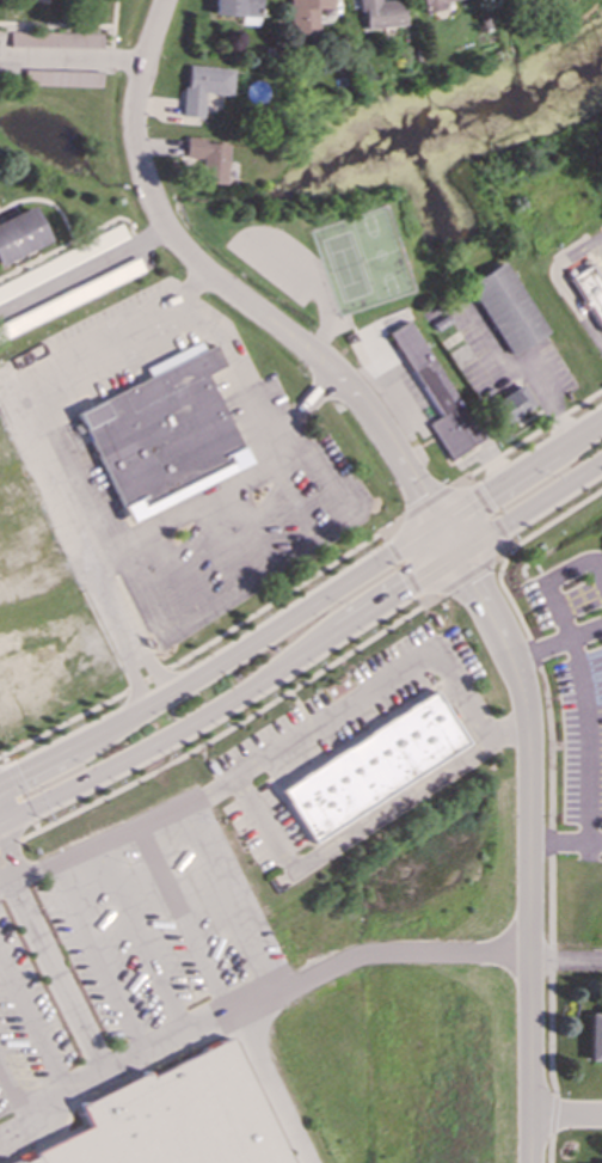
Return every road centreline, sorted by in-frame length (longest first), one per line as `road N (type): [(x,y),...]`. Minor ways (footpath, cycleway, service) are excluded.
road 1 (residential): [(166,0),(134,118),(137,169),(159,219),(192,261),(324,365),(376,423),(483,588),(521,672),(532,740),(531,1162)]
road 2 (secondary): [(601,418),(197,679),(0,787)]
road 3 (secondary): [(0,826),(244,692),(601,459)]

